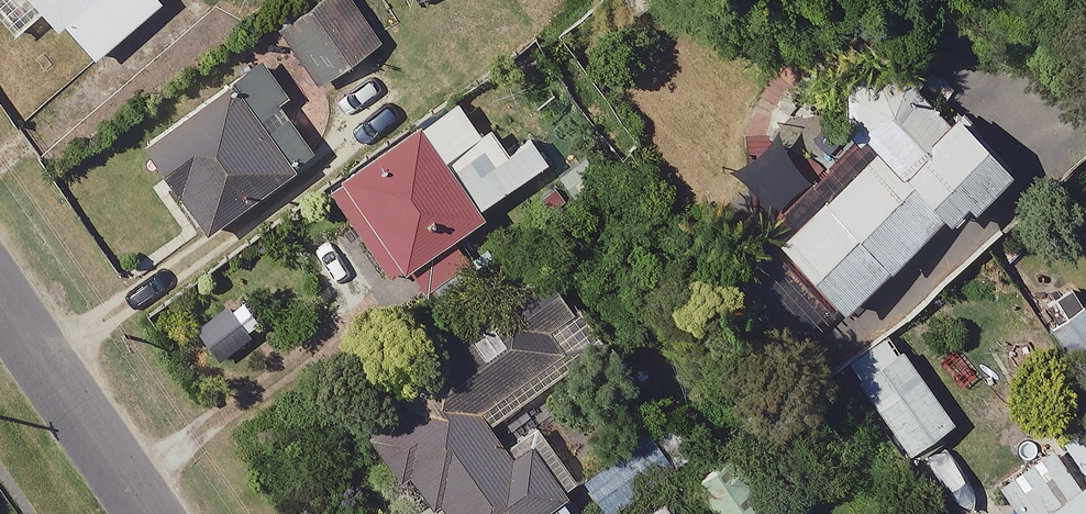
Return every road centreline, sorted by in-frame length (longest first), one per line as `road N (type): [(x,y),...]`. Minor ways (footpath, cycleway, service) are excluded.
road 1 (residential): [(0,298),(150,513)]

